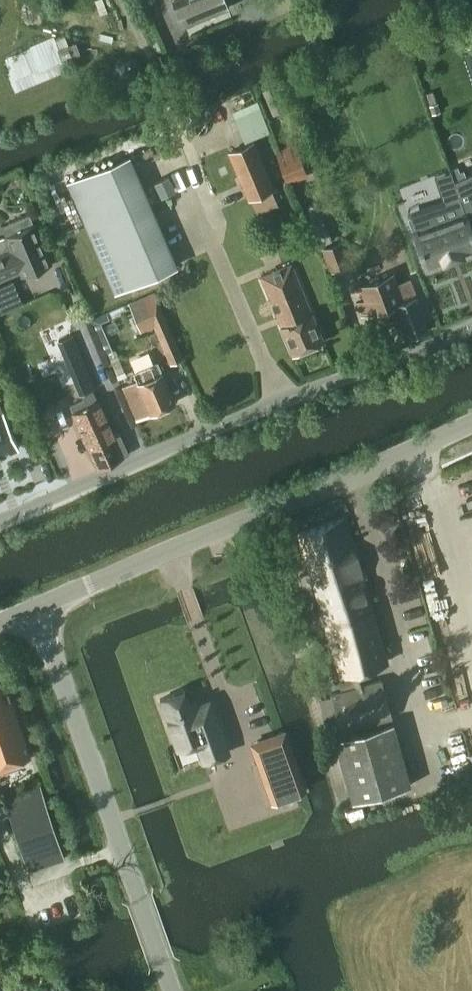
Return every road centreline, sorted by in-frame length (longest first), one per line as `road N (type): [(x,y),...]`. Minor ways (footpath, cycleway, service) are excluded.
road 1 (unclassified): [(0,521),(471,324)]
road 2 (tertiary): [(33,611),(471,423)]
road 3 (track): [(278,406),(166,138),(171,109),(160,81),(118,0)]
road 4 (unclassified): [(171,990),(33,611)]

